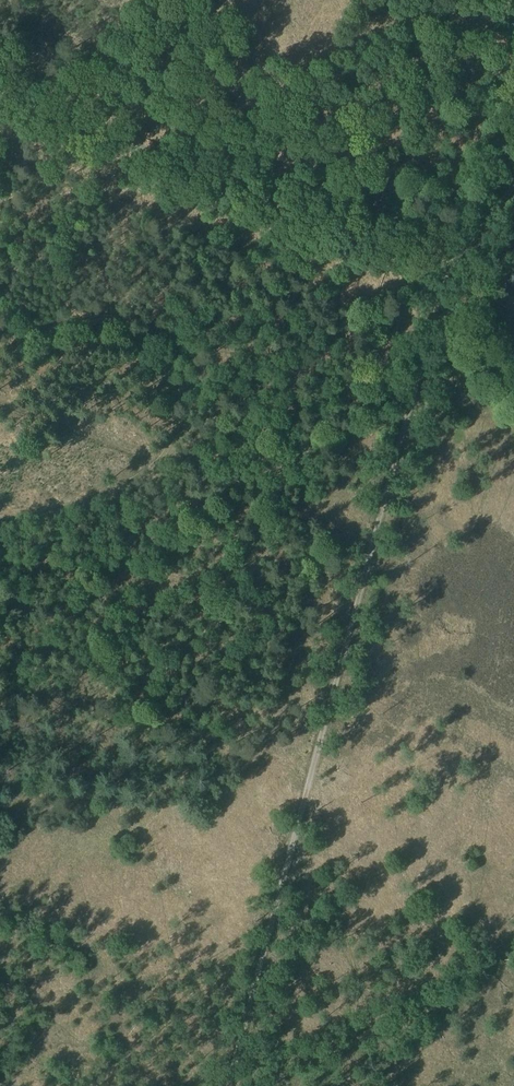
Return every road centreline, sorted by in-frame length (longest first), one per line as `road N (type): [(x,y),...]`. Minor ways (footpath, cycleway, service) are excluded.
road 1 (track): [(232,1085),(463,269)]
road 2 (track): [(0,88),(463,269)]
road 3 (track): [(0,329),(33,335),(71,330),(93,317),(120,323),(166,399),(169,451),(136,481),(64,511),(0,519)]
road 4 (track): [(0,709),(317,771)]
road 5 (track): [(207,169),(108,317)]

